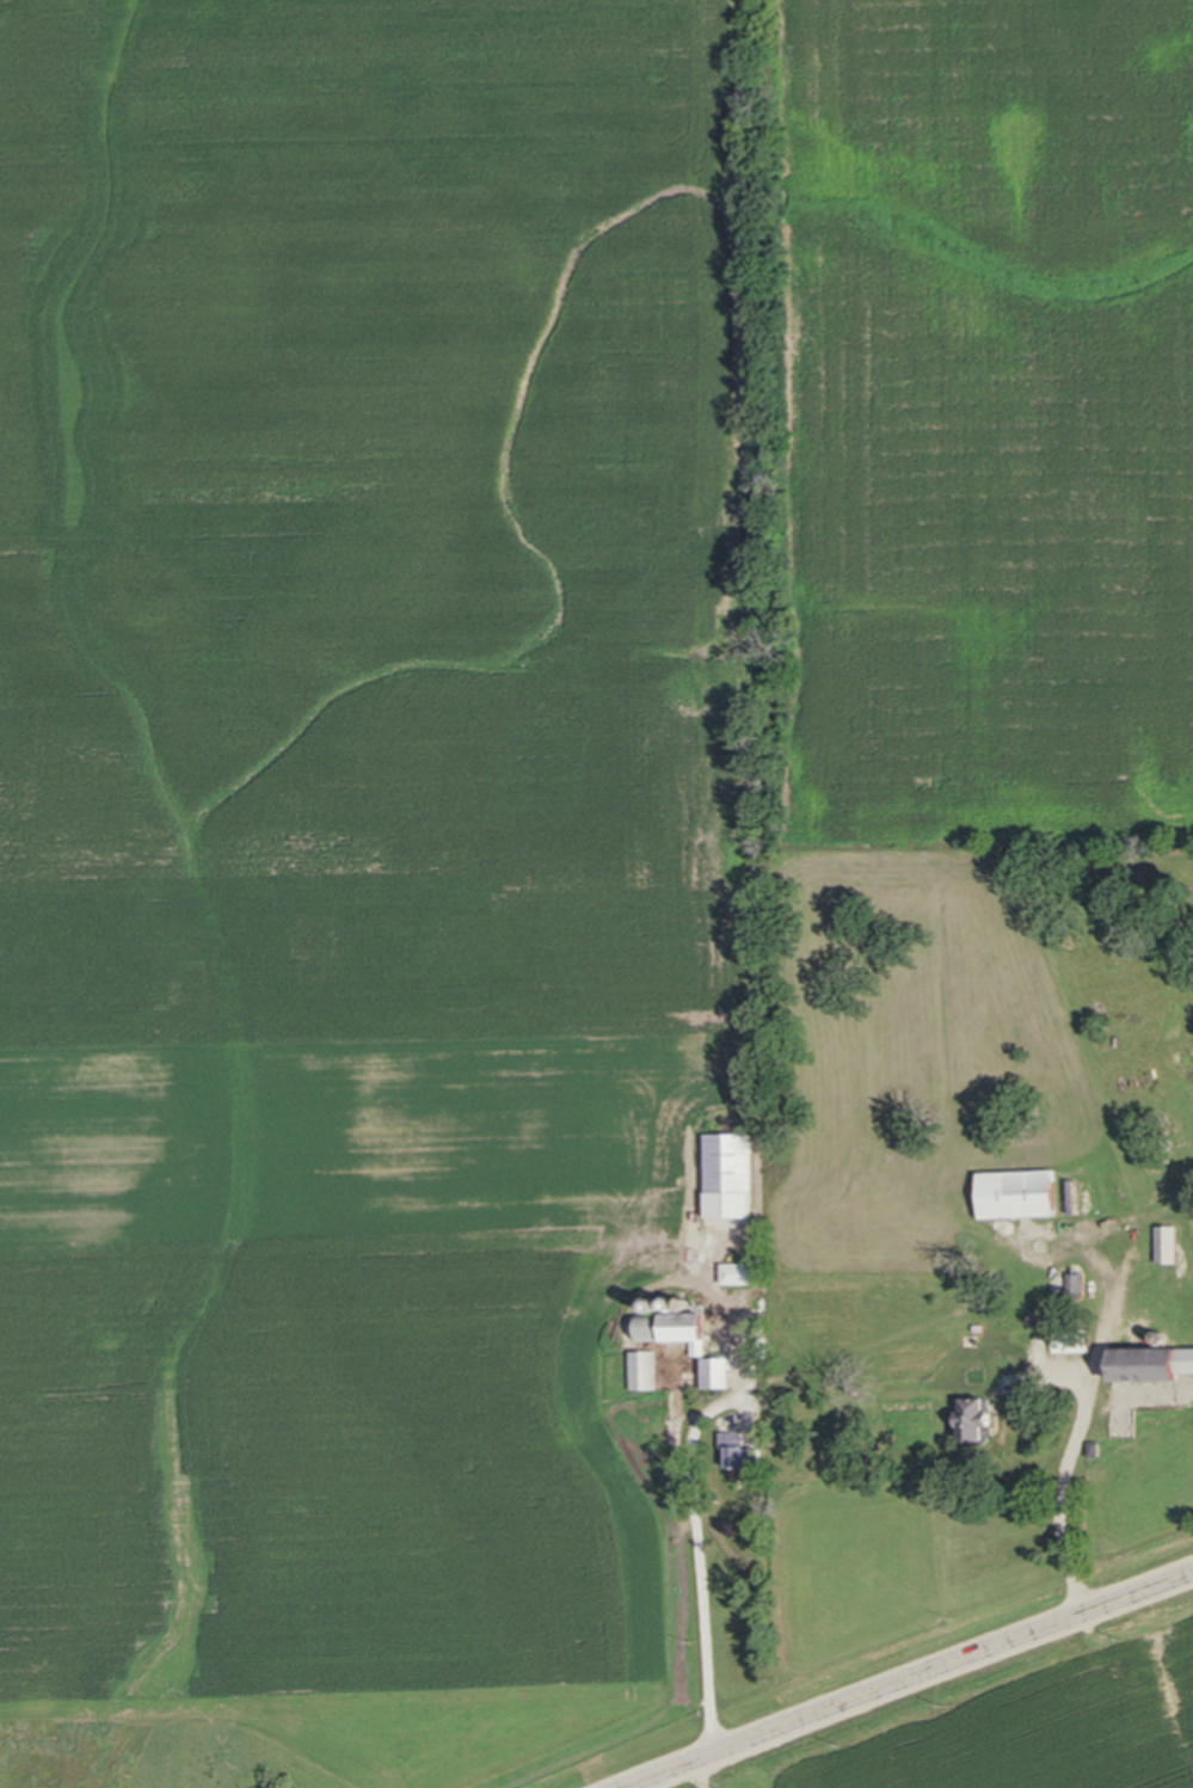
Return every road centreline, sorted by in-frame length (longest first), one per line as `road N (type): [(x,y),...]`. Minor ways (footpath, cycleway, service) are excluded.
road 1 (secondary): [(1192,1574),(633,1787)]

